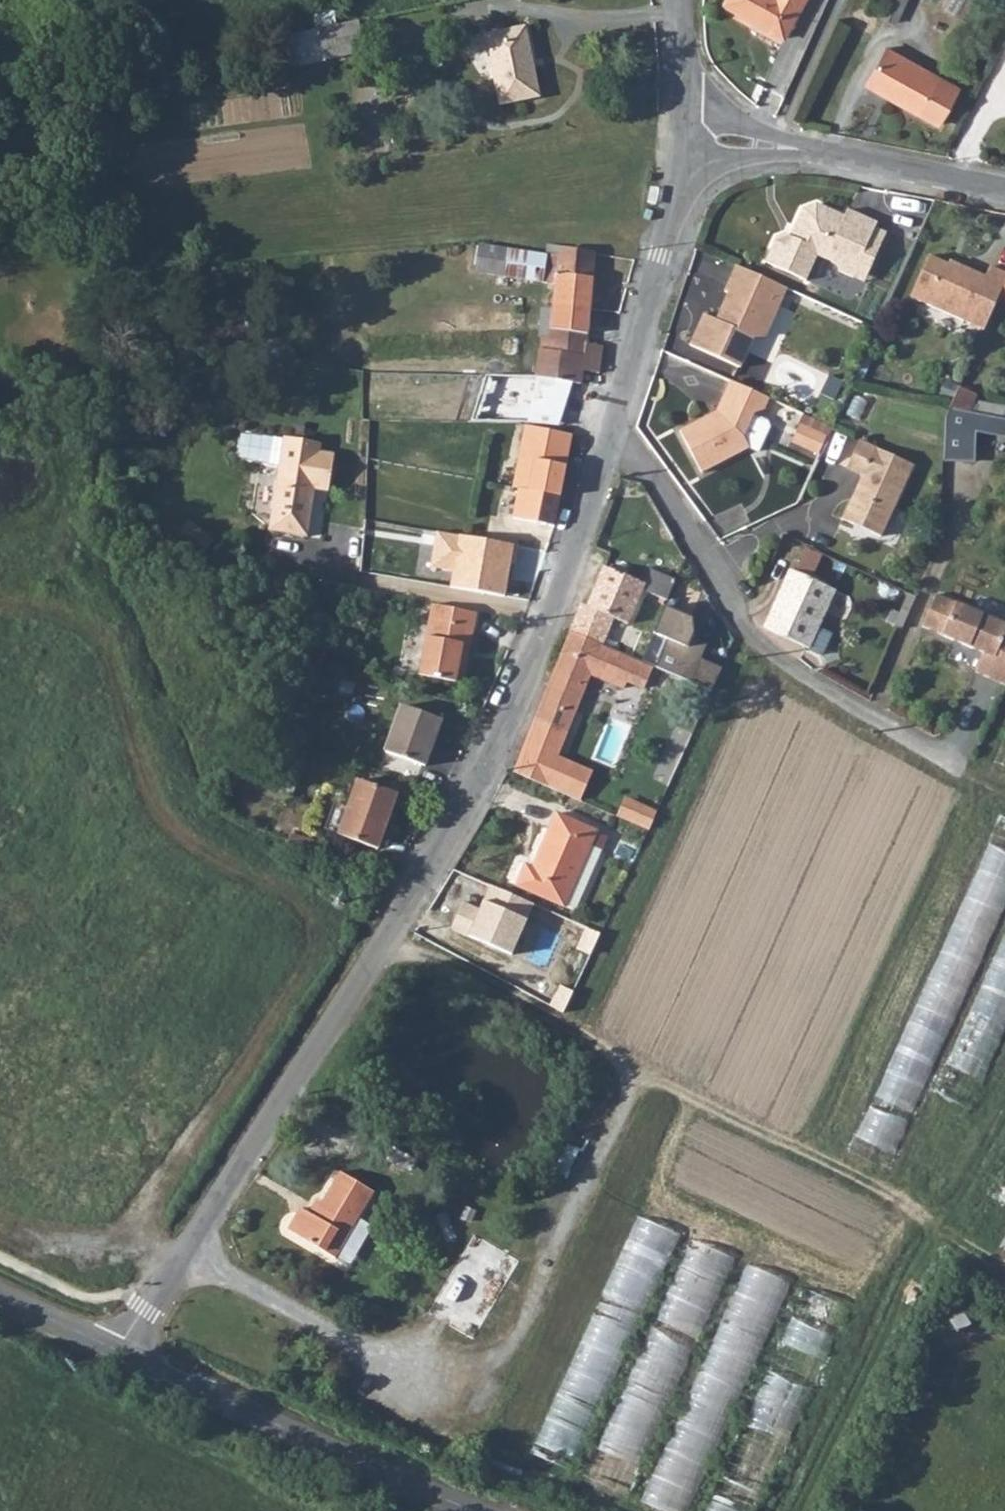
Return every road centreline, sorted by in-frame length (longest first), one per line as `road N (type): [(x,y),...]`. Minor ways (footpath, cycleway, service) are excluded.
road 1 (residential): [(114,1349),(181,1264),(464,798),(528,669),(617,424)]
road 2 (track): [(381,943),(424,951),(908,1201),(962,1246),(1004,1266)]
road 3 (residential): [(617,424),(746,629),(873,715),(1004,789)]
road 4 (tertiary): [(471,1510),(114,1349)]
road 5 (unclassified): [(682,141),(796,146),(1004,191)]
road 6 (track): [(513,1339),(642,1067)]
road 7 (residential): [(617,424),(682,141)]
road 8 (residential): [(682,141),(672,0)]
road 9 (tertiary): [(114,1349),(0,1295)]

